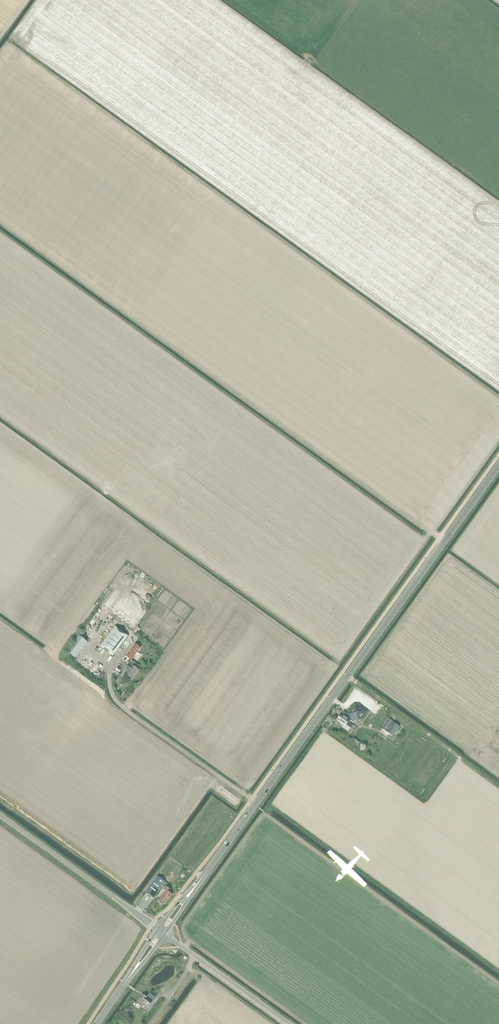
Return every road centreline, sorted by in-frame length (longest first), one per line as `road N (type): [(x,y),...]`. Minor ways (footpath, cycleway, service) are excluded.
road 1 (tertiary): [(162,932),(498,466)]
road 2 (unclassified): [(162,932),(0,815)]
road 3 (tertiary): [(289,1023),(162,932)]

